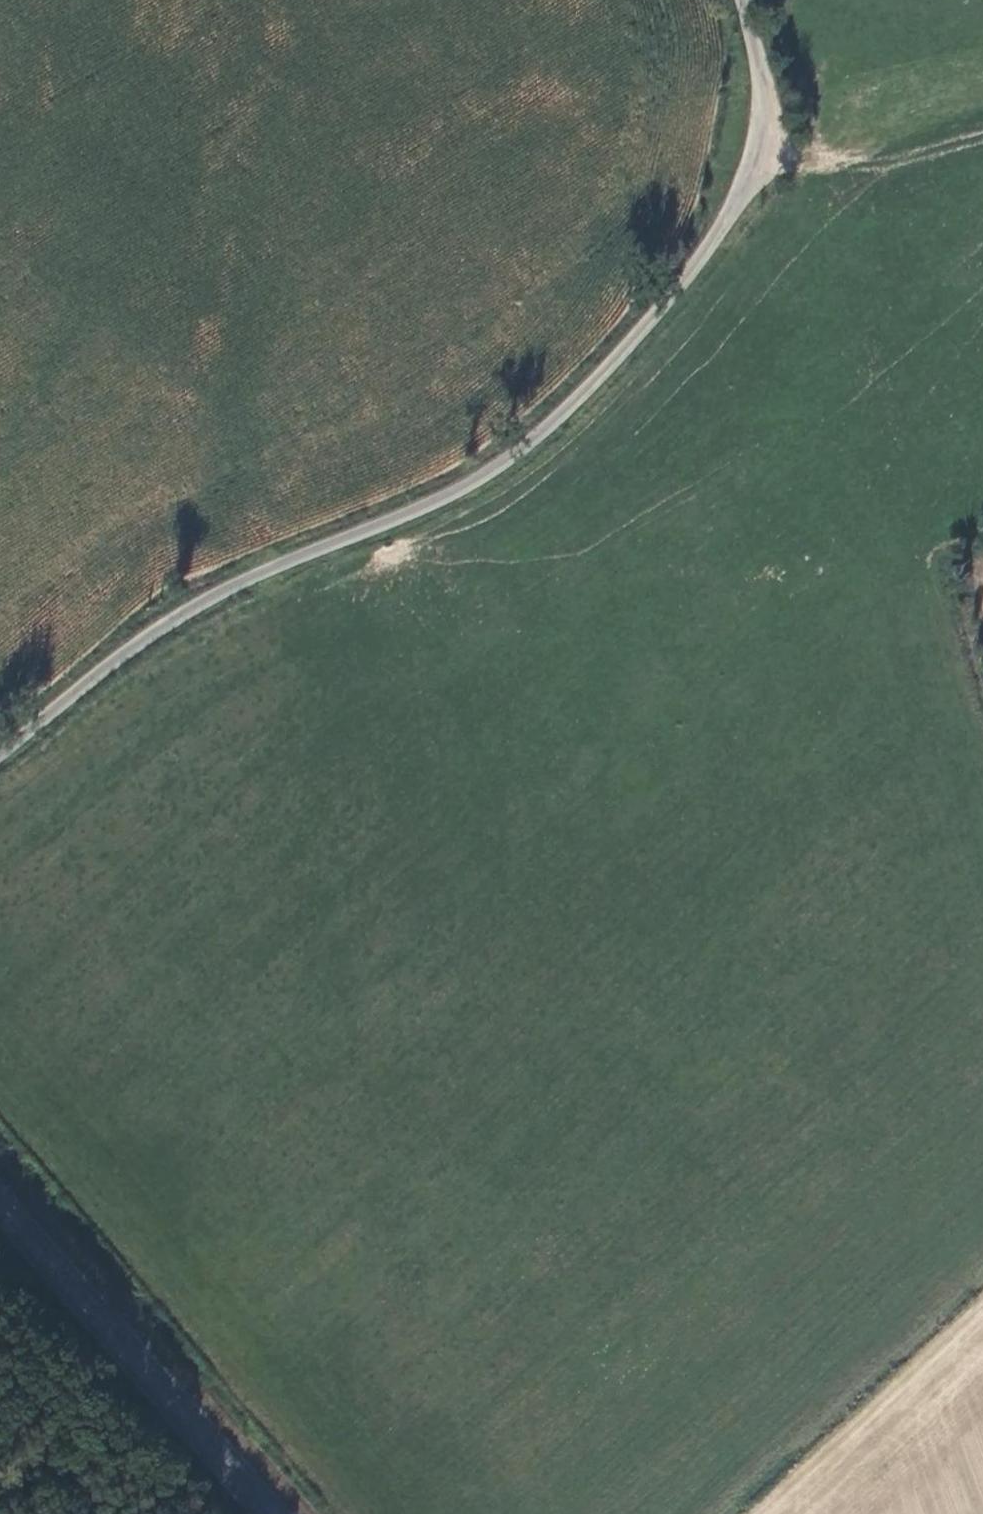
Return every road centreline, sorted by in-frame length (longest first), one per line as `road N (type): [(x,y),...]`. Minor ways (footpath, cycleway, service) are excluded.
road 1 (unclassified): [(0,743),(169,612),(451,494),(601,371),(709,245),(759,137),(757,33),(747,0)]
road 2 (secondary): [(269,1513),(0,1201)]

